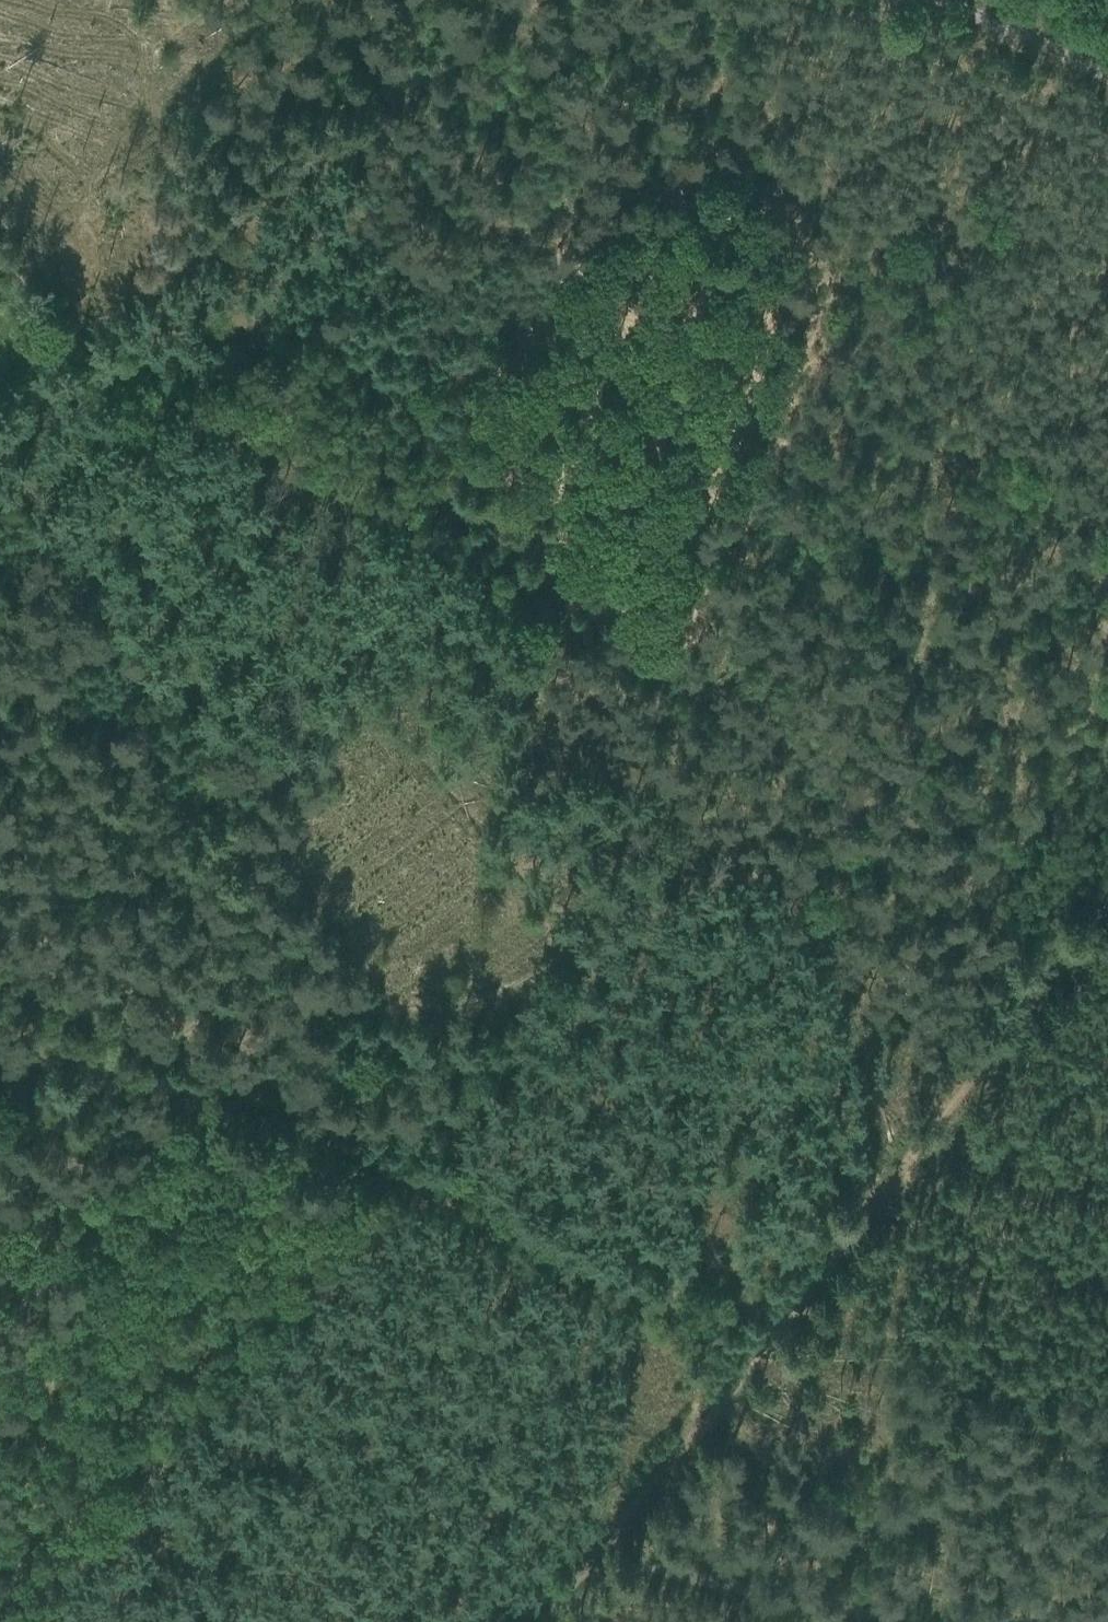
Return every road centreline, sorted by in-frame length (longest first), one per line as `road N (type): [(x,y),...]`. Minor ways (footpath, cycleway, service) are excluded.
road 1 (track): [(1107,903),(752,1341),(537,1621)]
road 2 (track): [(951,0),(1107,69)]

